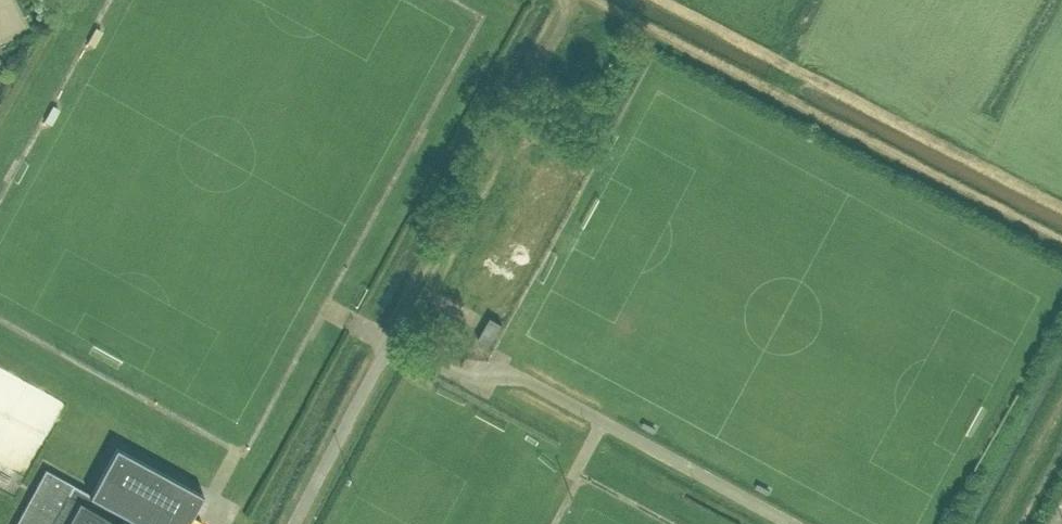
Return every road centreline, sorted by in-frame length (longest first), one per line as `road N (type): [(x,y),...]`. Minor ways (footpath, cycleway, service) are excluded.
road 1 (track): [(391,343),(564,0)]
road 2 (residential): [(295,523),(391,343)]
road 3 (track): [(997,523),(1061,405)]

